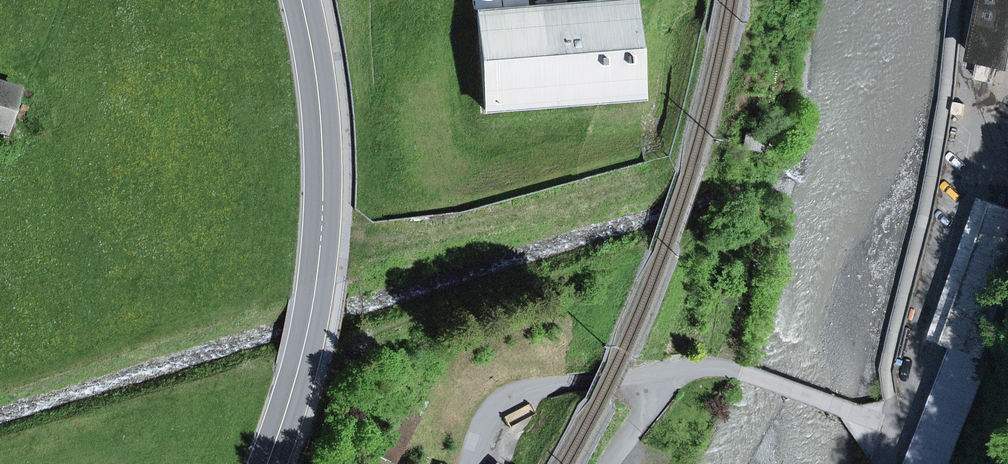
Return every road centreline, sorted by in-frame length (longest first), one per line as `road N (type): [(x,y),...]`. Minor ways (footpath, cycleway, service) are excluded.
road 1 (residential): [(471,463),(490,416),(517,392),(680,370),(738,372),(896,428)]
road 2 (primary): [(302,0),(324,196),(310,334),(268,463)]
road 3 (track): [(770,209),(724,370)]
road 4 (track): [(551,382),(625,264)]

